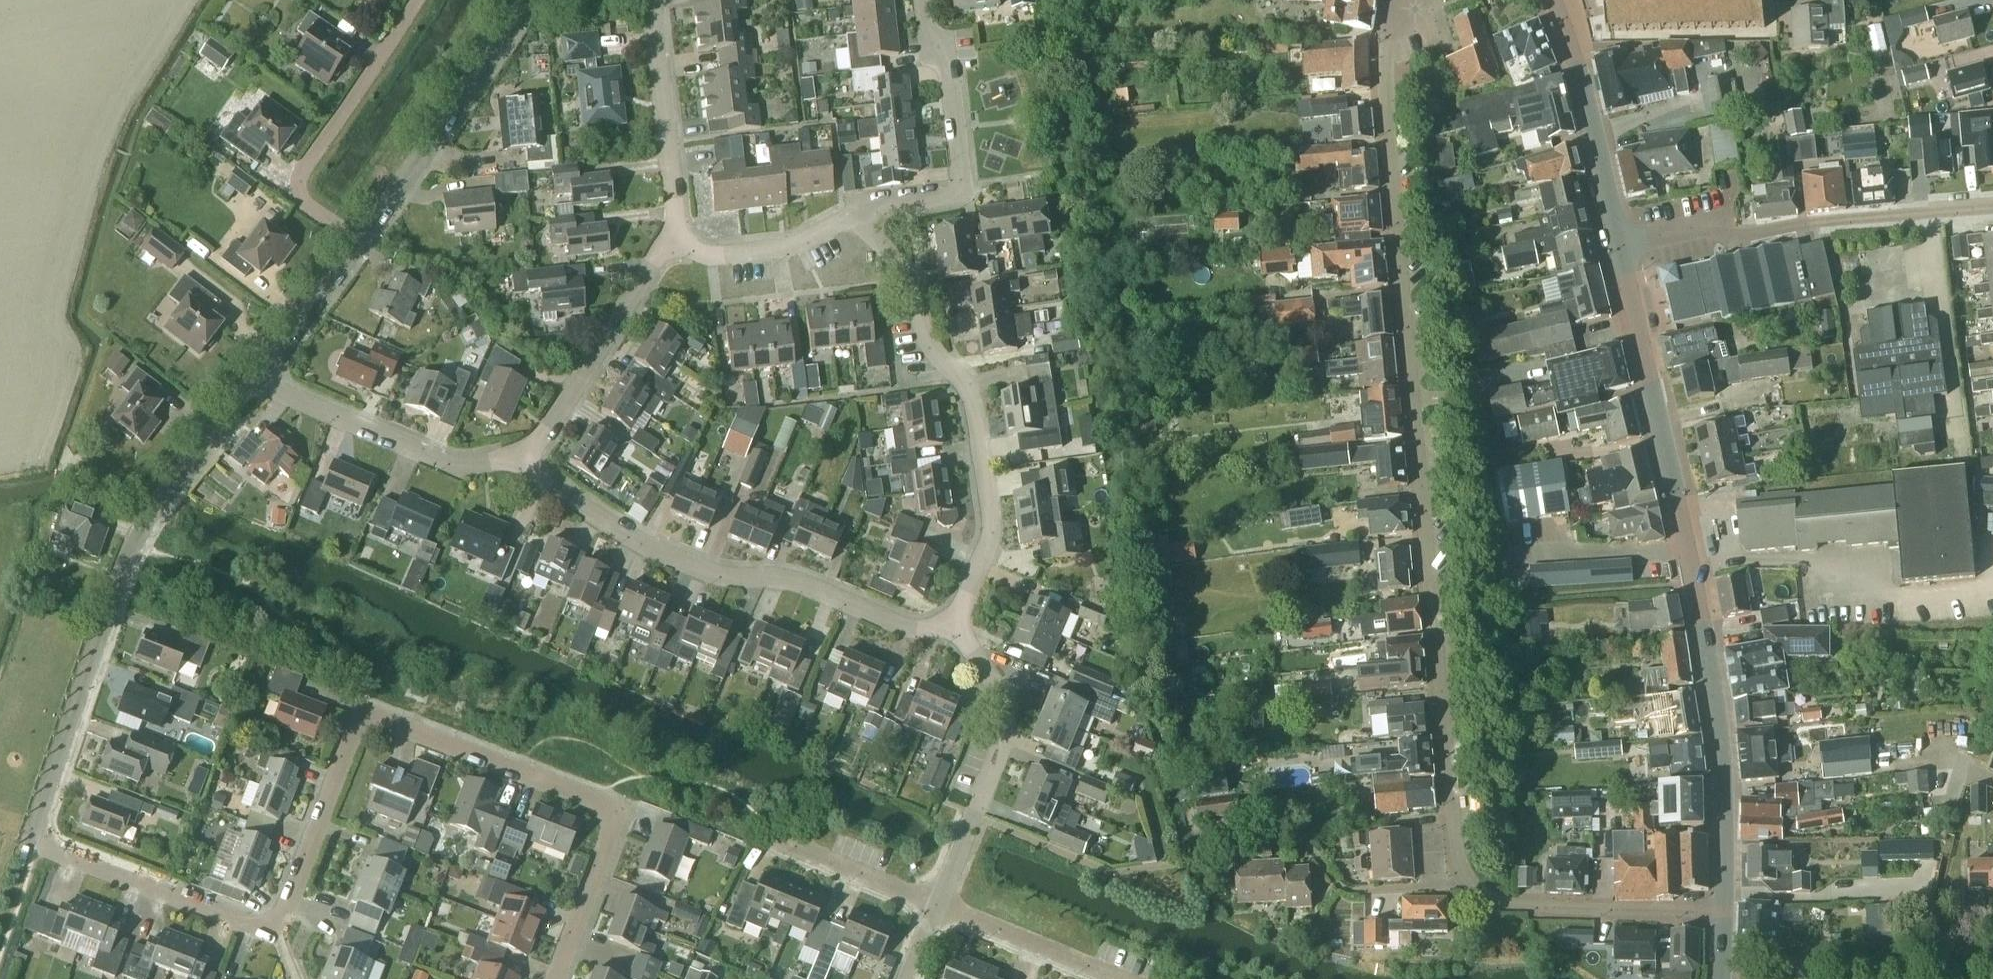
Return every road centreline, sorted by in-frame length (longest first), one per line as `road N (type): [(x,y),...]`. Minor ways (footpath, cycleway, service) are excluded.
road 1 (residential): [(556,978),(608,833),(600,806),(376,717),(354,731),(288,903),(262,926),(31,841),(147,520),(257,381)]
road 2 (residential): [(1724,915),(1504,904),(1464,878),(1430,602),(1384,60)]
road 3 (tertiary): [(1724,915),(1714,689),(1619,246)]
road 4 (residential): [(954,624),(893,621),(807,585),(704,570),(644,547),(514,453)]
road 5 (residential): [(954,624),(992,529),(977,420),(969,390),(932,348),(915,292),(863,210)]
road 6 (residential): [(1619,246),(1713,224),(1741,239),(1808,223),(1992,207)]
road 7 (residential): [(938,905),(1003,743),(1006,715),(954,624)]
road 8 (residential): [(413,0),(302,169),(306,202),(359,243)]
road 9 (residential): [(863,210),(962,191),(948,73),(923,0)]
road 10 (residential): [(359,243),(522,0)]
road 11 (residential): [(514,453),(452,464),(257,381)]
road 12 (residential): [(670,236),(545,431),(514,453)]
road 13 (tertiary): [(1619,246),(1554,0)]
road 14 (residential): [(650,0),(670,236)]
road 15 (residential): [(670,236),(712,255),(791,246),(863,210)]
road 16 (residential): [(1121,978),(938,905)]
road 17 (residential): [(938,905),(775,839)]
road 18 (residential): [(257,381),(359,243)]

